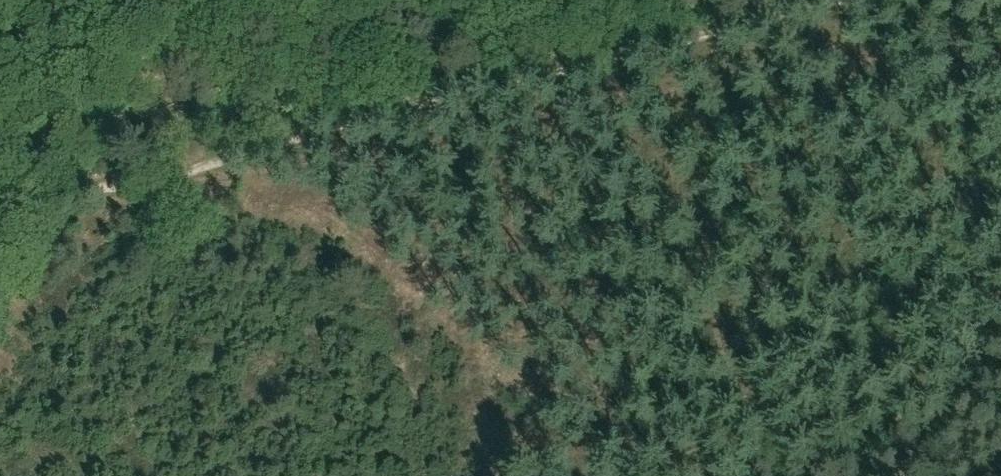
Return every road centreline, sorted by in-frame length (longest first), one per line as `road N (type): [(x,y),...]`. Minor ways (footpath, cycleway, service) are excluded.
road 1 (track): [(837,0),(344,123),(147,184),(43,195),(0,209)]

